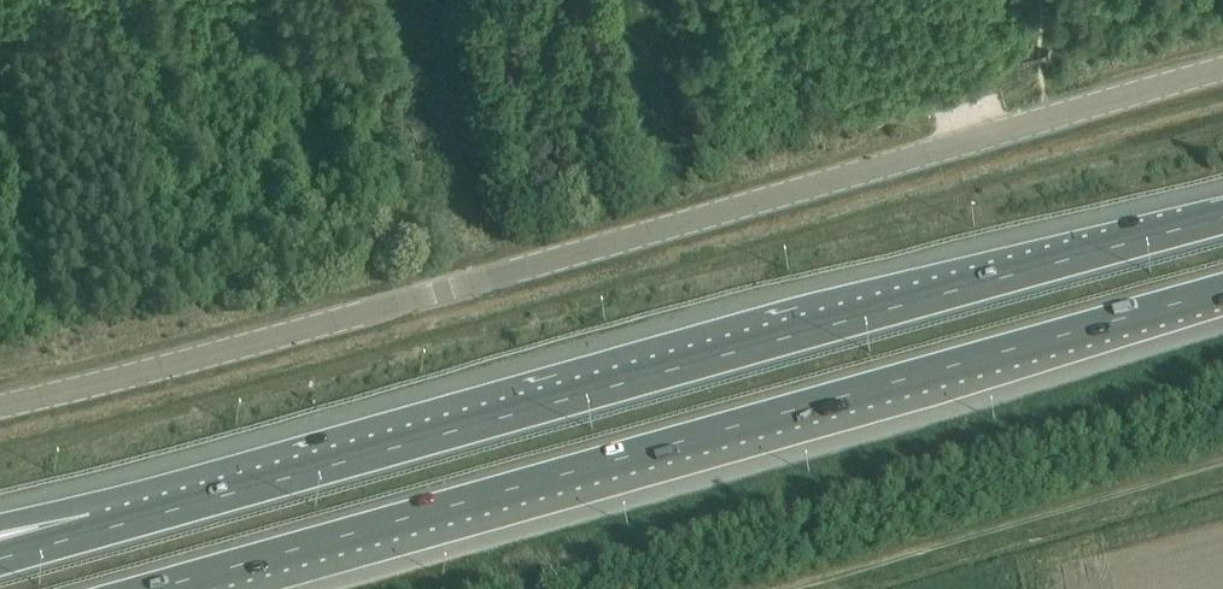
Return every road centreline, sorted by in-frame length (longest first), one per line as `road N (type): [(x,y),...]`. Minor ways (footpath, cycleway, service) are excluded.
road 1 (unclassified): [(1222,71),(444,291),(0,405)]
road 2 (motorway): [(1222,218),(110,528)]
road 3 (motorway): [(161,588),(1222,291)]

